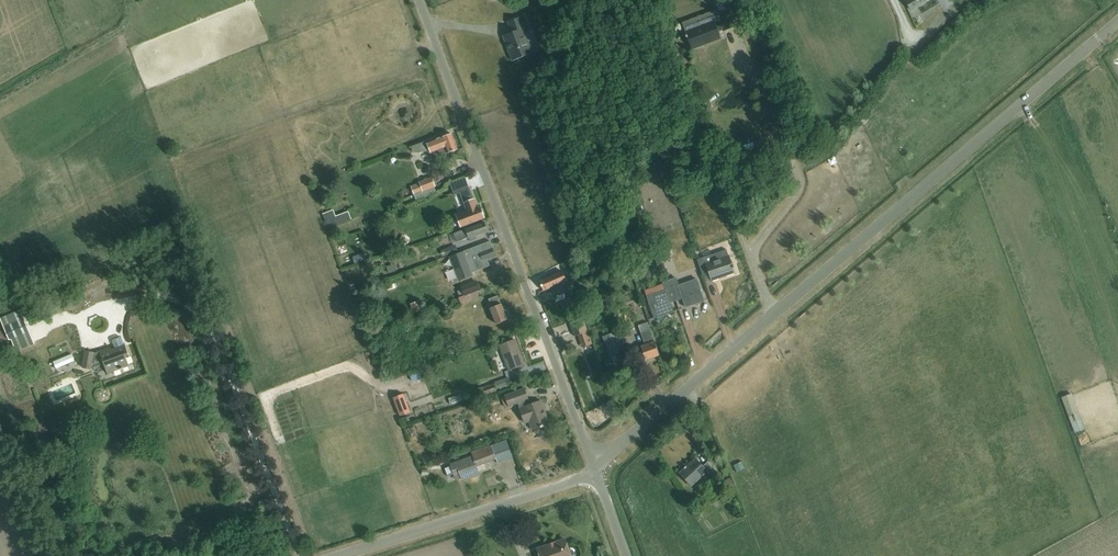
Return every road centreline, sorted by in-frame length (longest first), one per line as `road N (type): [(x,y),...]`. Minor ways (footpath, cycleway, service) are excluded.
road 1 (unclassified): [(596,474),(1117,21)]
road 2 (unclassified): [(596,474),(423,0)]
road 3 (unclassified): [(336,555),(596,474)]

